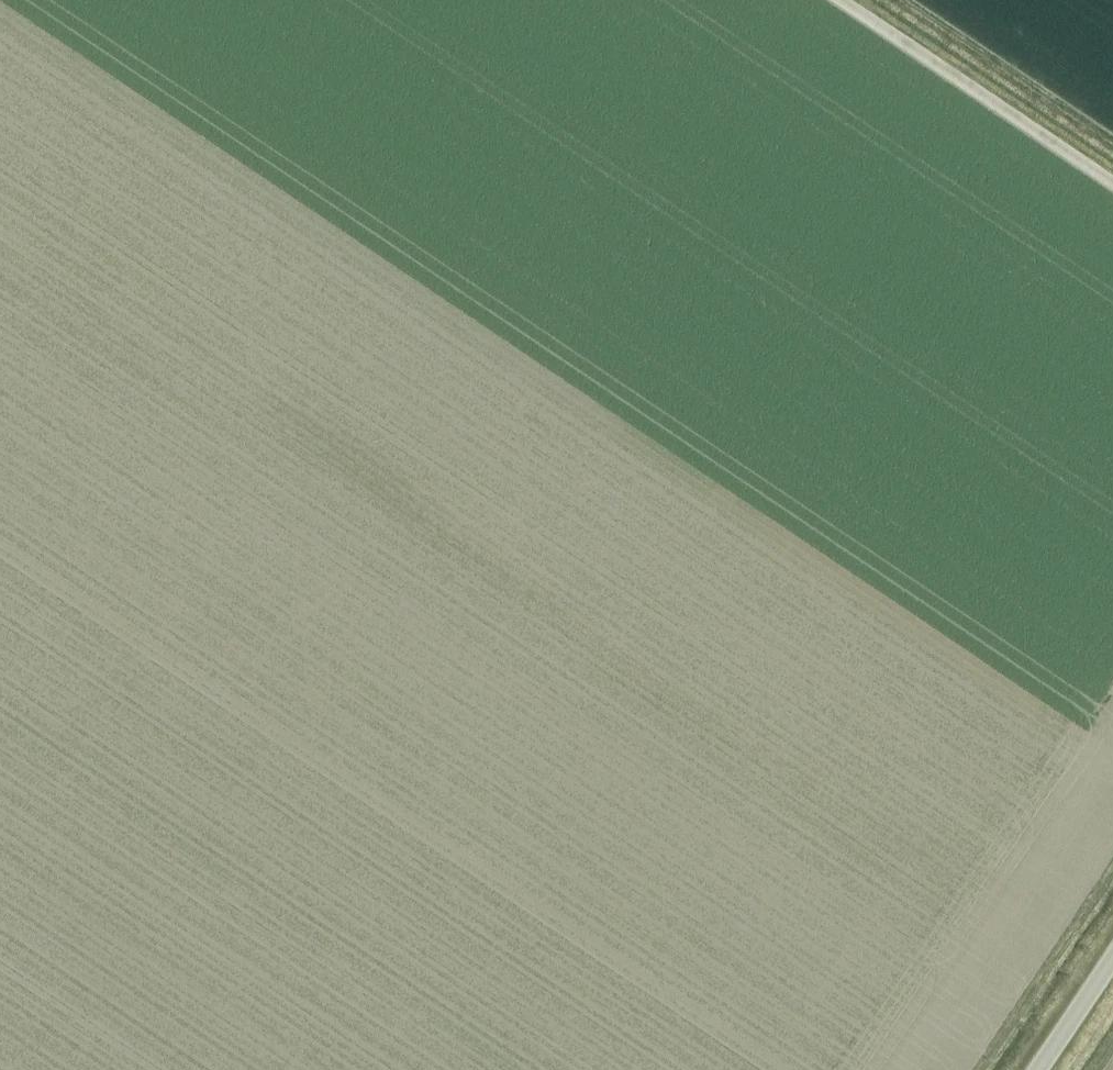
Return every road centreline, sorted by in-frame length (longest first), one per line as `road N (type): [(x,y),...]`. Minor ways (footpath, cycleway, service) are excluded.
road 1 (unclassified): [(1038,1069),(1112,958)]

